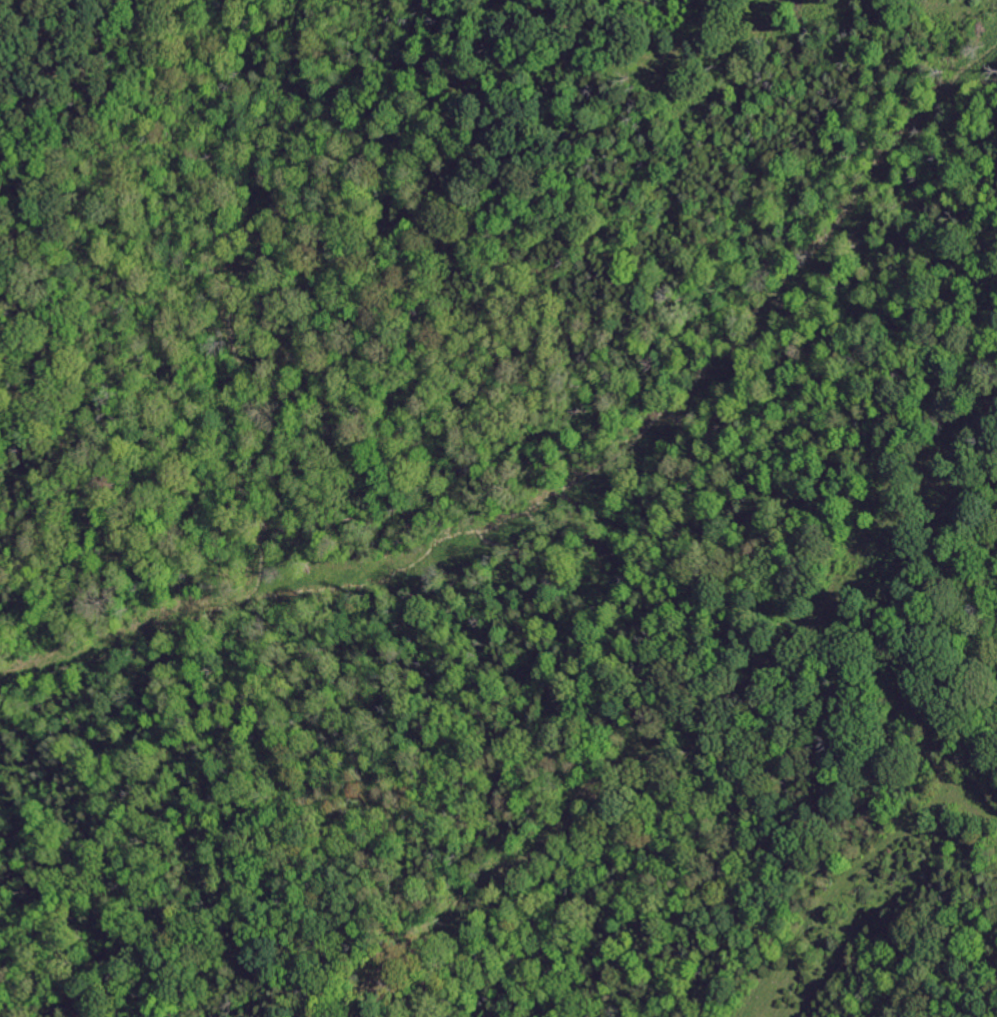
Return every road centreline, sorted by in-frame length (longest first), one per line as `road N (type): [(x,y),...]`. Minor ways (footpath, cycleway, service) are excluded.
road 1 (track): [(742,1016),(822,895),(943,786),(996,825)]
road 2 (track): [(943,786),(895,627),(887,509)]

